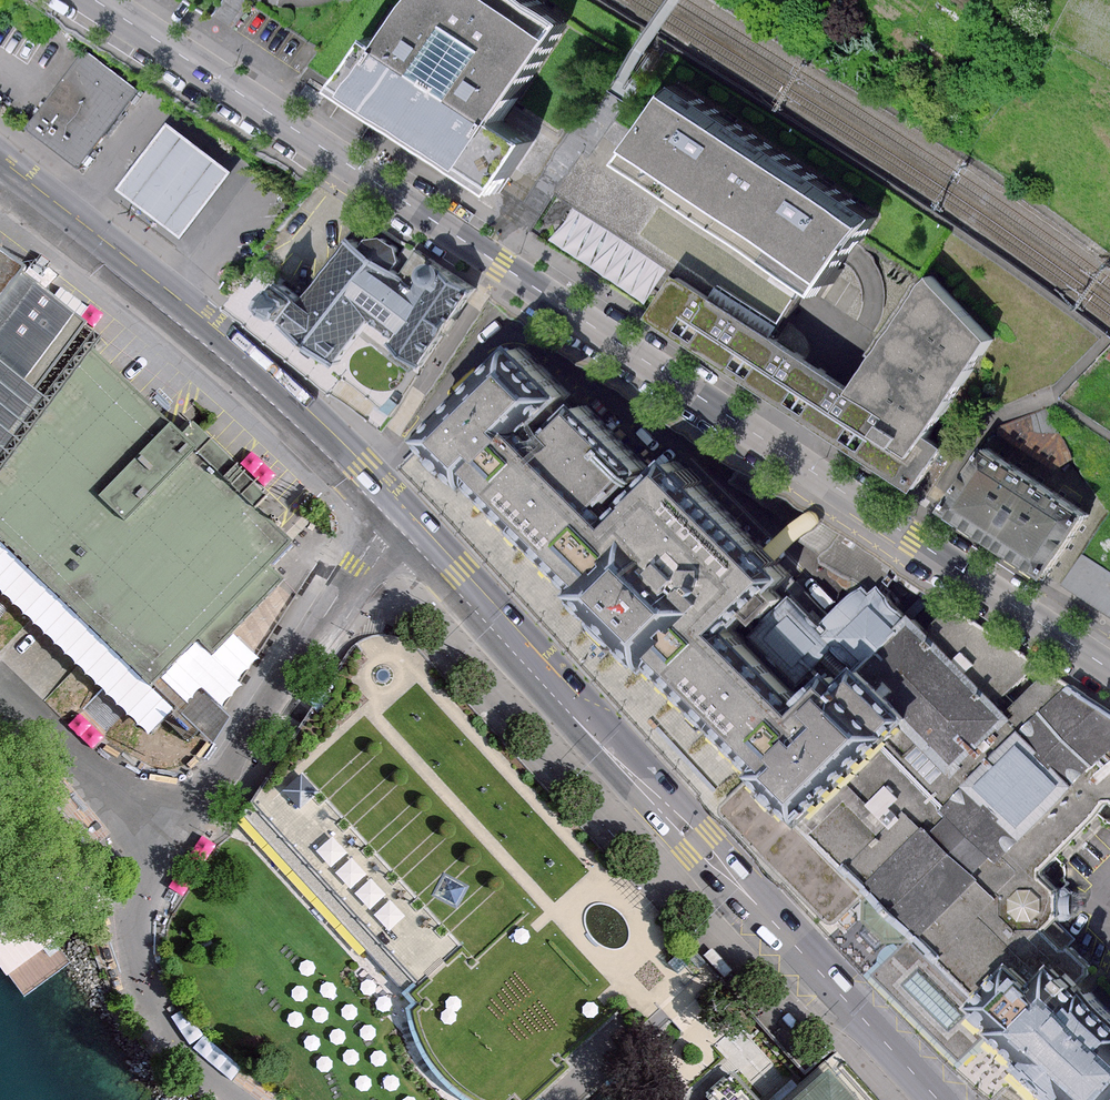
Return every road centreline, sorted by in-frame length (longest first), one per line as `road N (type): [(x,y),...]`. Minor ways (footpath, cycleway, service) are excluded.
road 1 (primary): [(0,171),(244,365),(358,471),(938,1099)]
road 2 (tertiary): [(91,0),(1109,670)]

